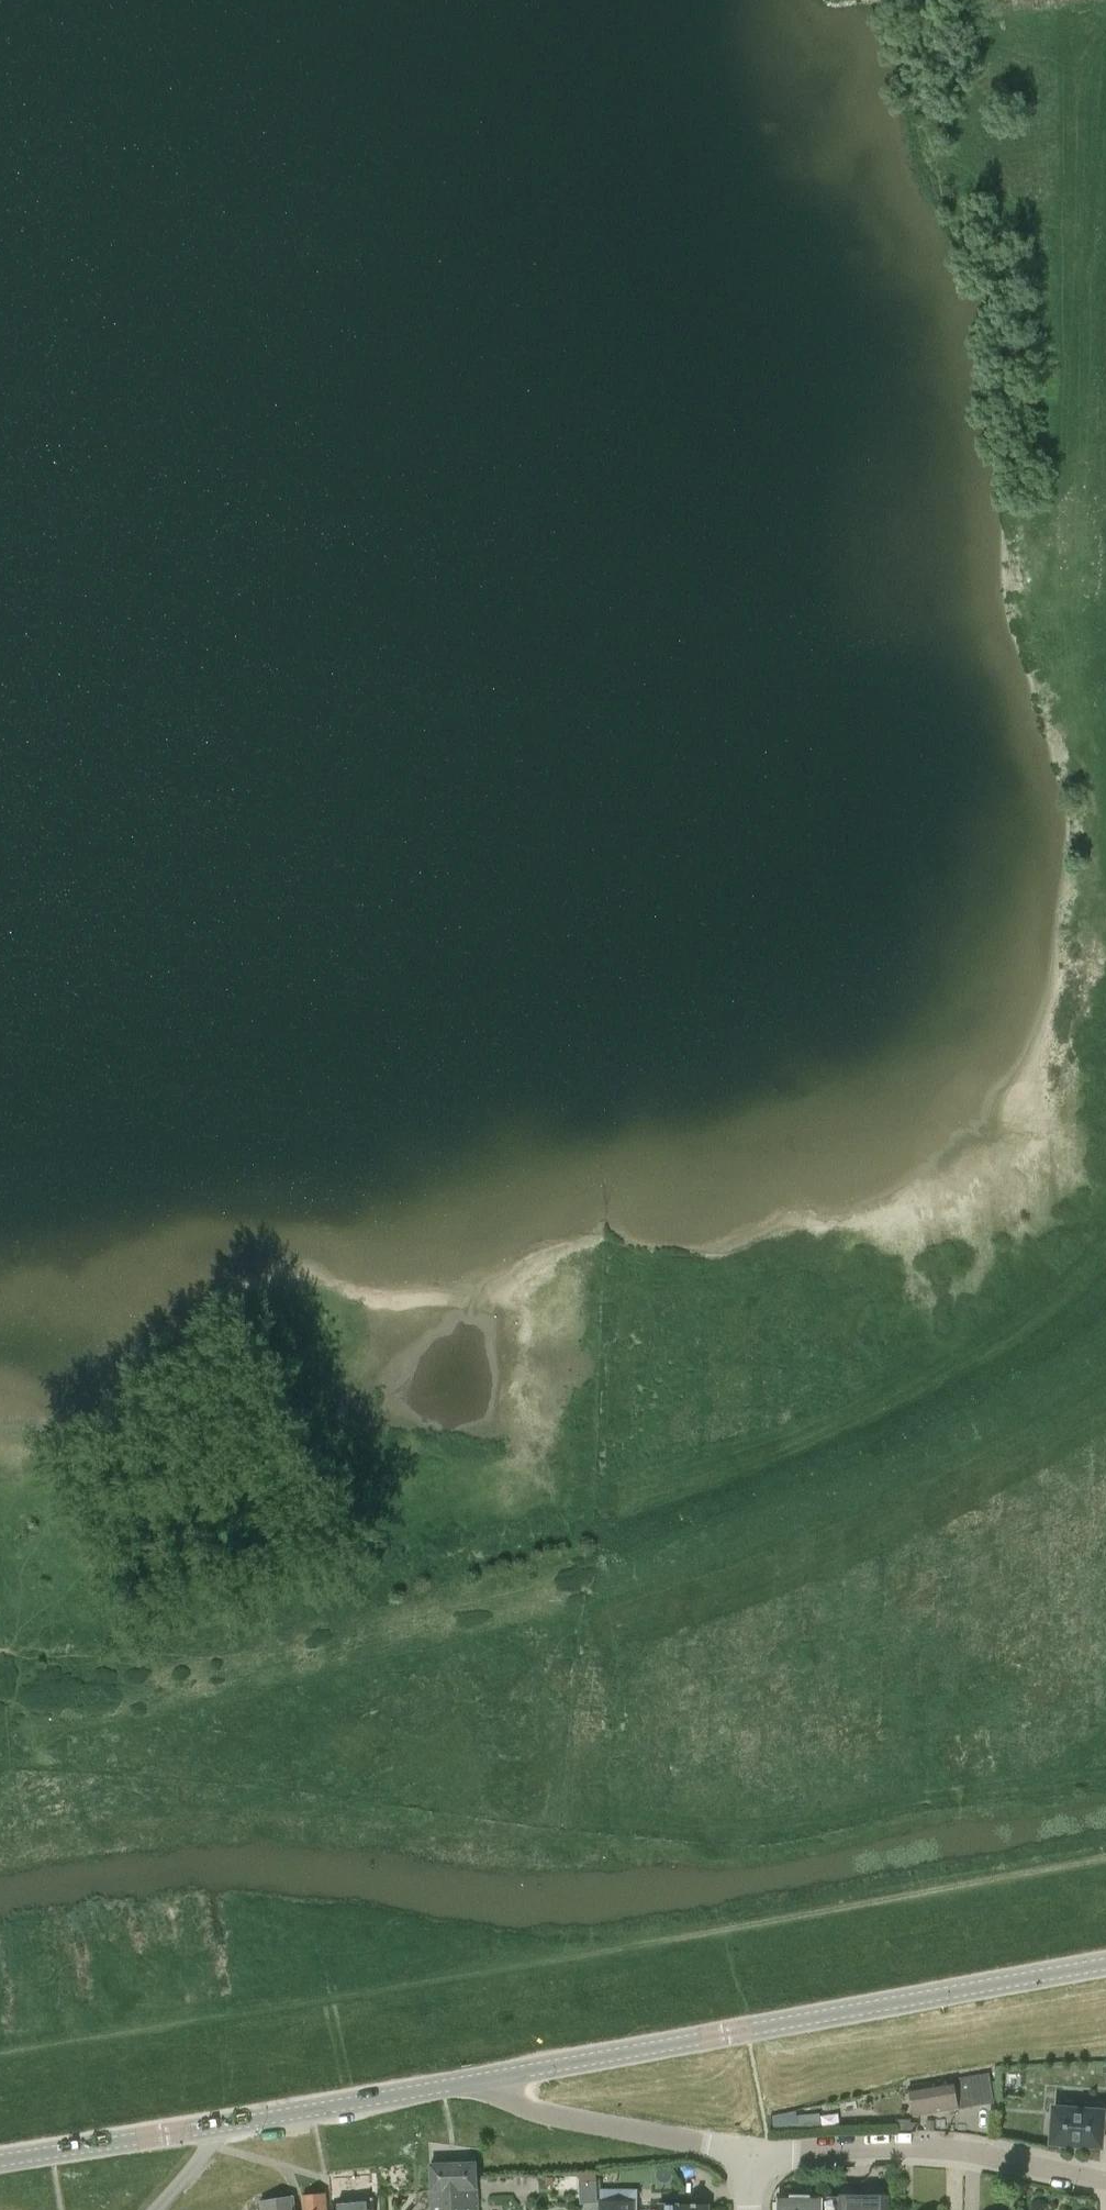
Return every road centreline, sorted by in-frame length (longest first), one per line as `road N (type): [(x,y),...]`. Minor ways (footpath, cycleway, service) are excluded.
road 1 (tertiary): [(503,2078),(1105,1963)]
road 2 (tertiary): [(0,2161),(503,2078)]
road 3 (residential): [(747,2150),(949,2151),(1105,2181)]
road 4 (residential): [(503,2078),(534,2110),(747,2150)]

